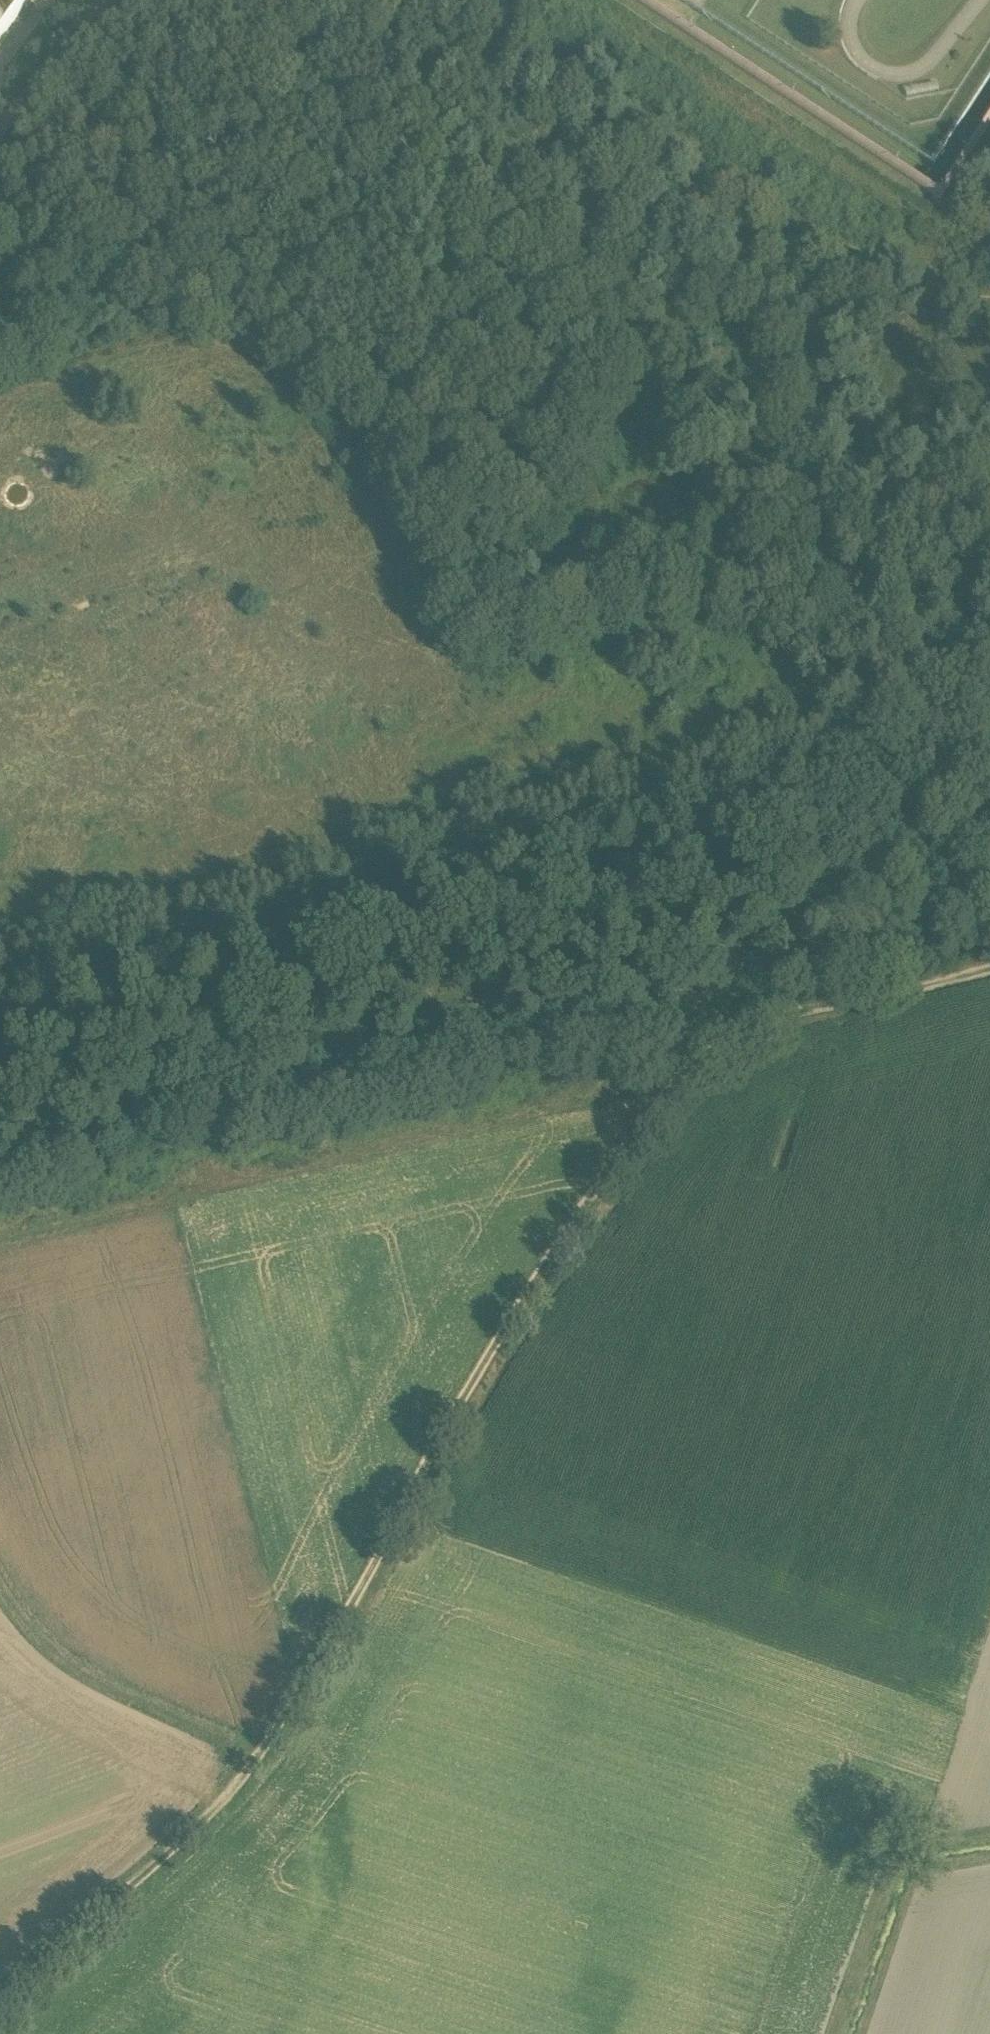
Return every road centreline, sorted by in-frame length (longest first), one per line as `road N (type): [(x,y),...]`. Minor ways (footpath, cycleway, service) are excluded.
road 1 (track): [(0,2014),(166,1854),(256,1753),(406,1526),(475,1395),(702,1062),(758,1018),(989,971)]
road 2 (track): [(0,1572),(19,1615),(95,1681),(256,1753)]
road 3 (track): [(889,1873),(835,2033)]

